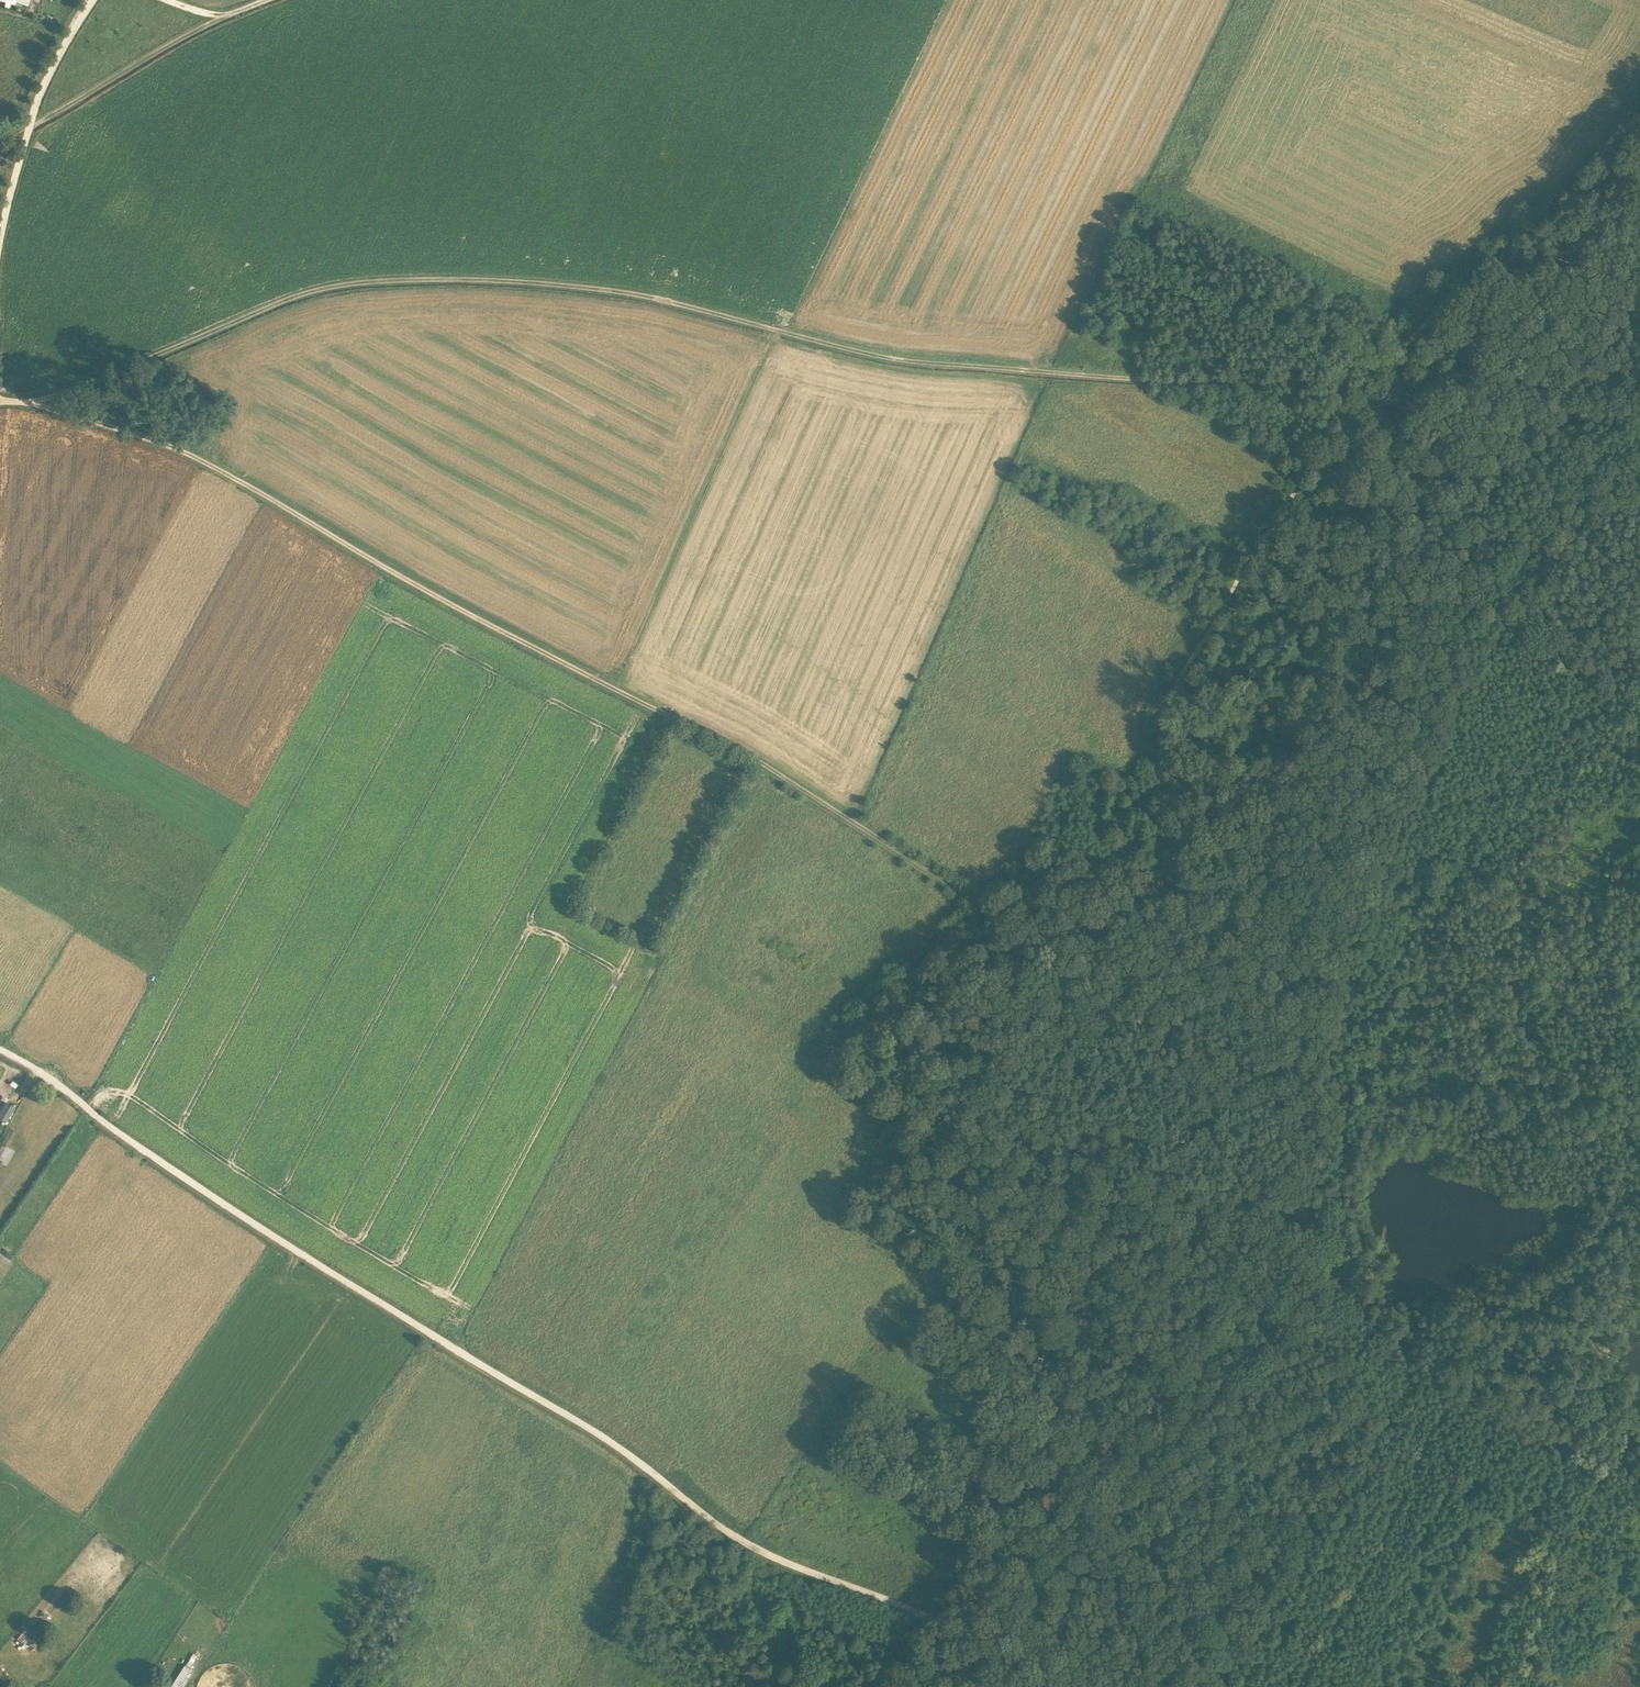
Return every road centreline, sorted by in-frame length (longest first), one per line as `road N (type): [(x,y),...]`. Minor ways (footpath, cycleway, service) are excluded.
road 1 (track): [(1349,380),(1154,378),(874,356),(630,292),(411,279),(298,293),(26,404)]
road 2 (track): [(0,1053),(60,1086),(211,1197),(622,1450),(716,1529),(993,1641)]
road 3 (track): [(26,404),(148,438),(212,467),(431,594),(739,750),(1027,938)]
road 4 (track): [(1349,380),(1297,490),(1247,562),(1187,674),(1171,724),(1157,848),(1027,938)]
road 5 (track): [(0,139),(266,0)]
road 6 (track): [(1545,222),(1370,374),(1349,380)]
road 7 (track): [(0,232),(44,85),(92,0)]
road 8 (track): [(1545,222),(1569,206),(1639,112)]

